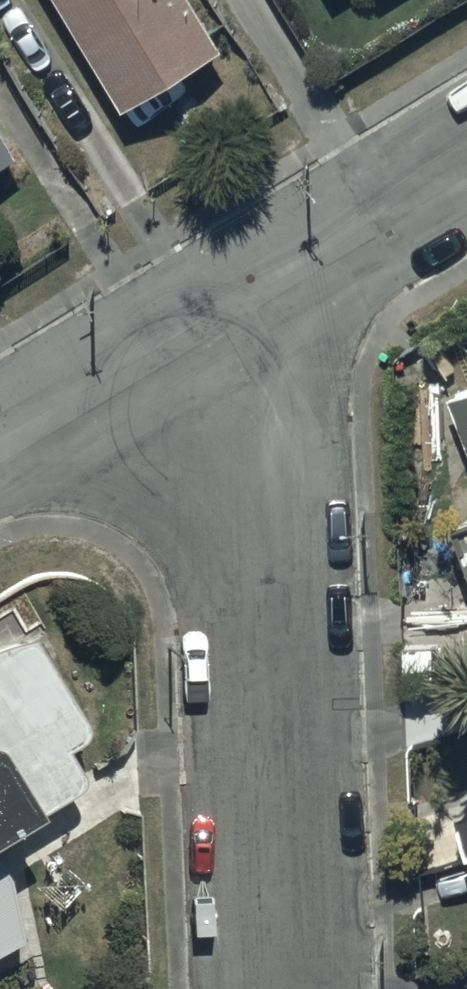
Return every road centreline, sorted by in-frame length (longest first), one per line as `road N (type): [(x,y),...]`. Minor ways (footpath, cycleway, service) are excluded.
road 1 (residential): [(221,297),(259,988)]
road 2 (residential): [(221,297),(466,150)]
road 3 (residential): [(0,433),(221,297)]

